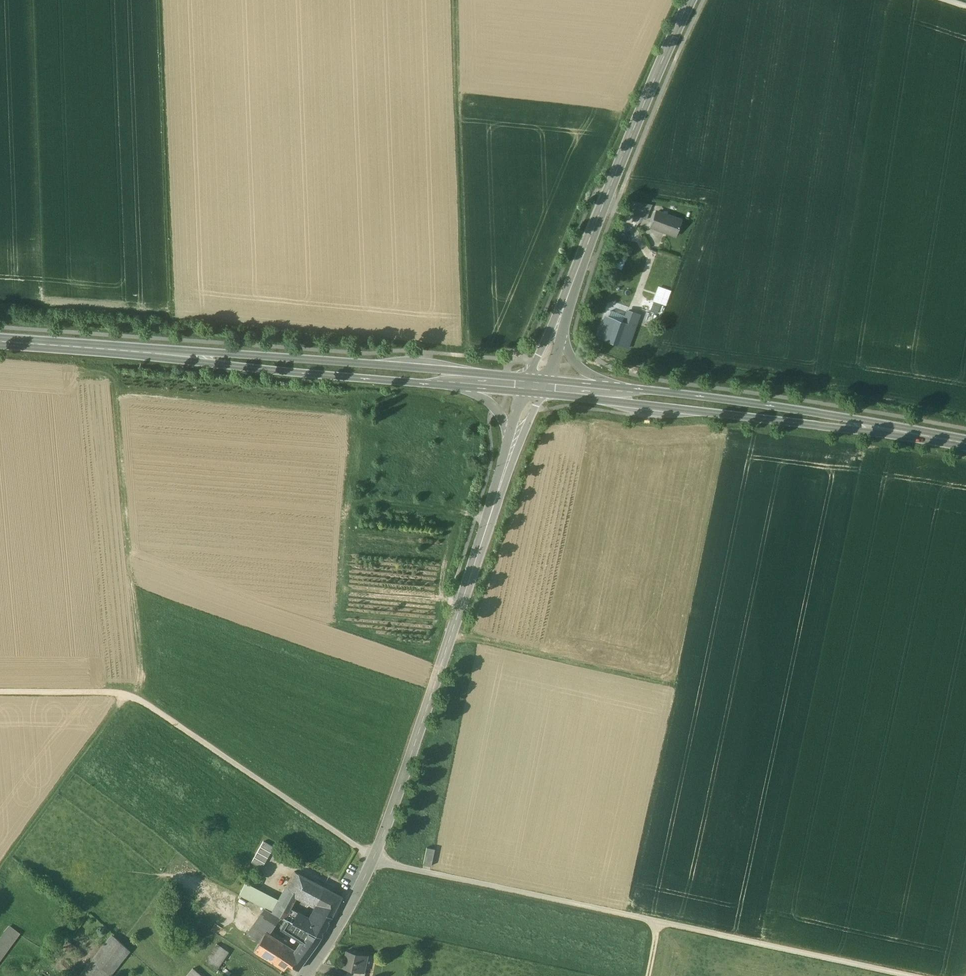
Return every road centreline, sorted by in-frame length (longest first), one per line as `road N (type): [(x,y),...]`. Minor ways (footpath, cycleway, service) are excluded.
road 1 (track): [(905,975),(386,865),(143,702),(115,692),(0,691)]
road 2 (secondary): [(511,457),(374,857),(305,975)]
road 3 (secondary): [(447,380),(0,342)]
road 4 (track): [(452,0),(464,343)]
road 5 (secondary): [(691,0),(563,316)]
road 6 (secondary): [(965,443),(643,396)]
road 7 (track): [(174,321),(161,0)]
road 8 (track): [(125,695),(0,865)]
road 9 (track): [(491,647),(681,691)]
road 10 (secondary): [(643,396),(585,371),(563,316)]

